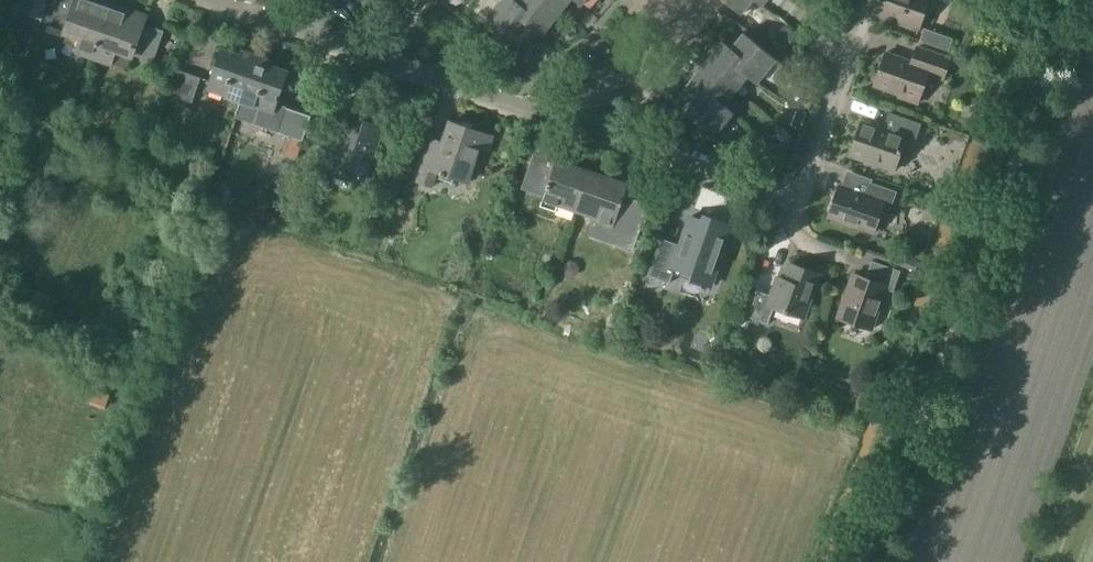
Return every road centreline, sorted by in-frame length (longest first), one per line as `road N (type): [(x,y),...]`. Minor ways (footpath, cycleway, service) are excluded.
road 1 (residential): [(798,216),(516,106),(211,0)]
road 2 (residential): [(798,216),(856,55)]

